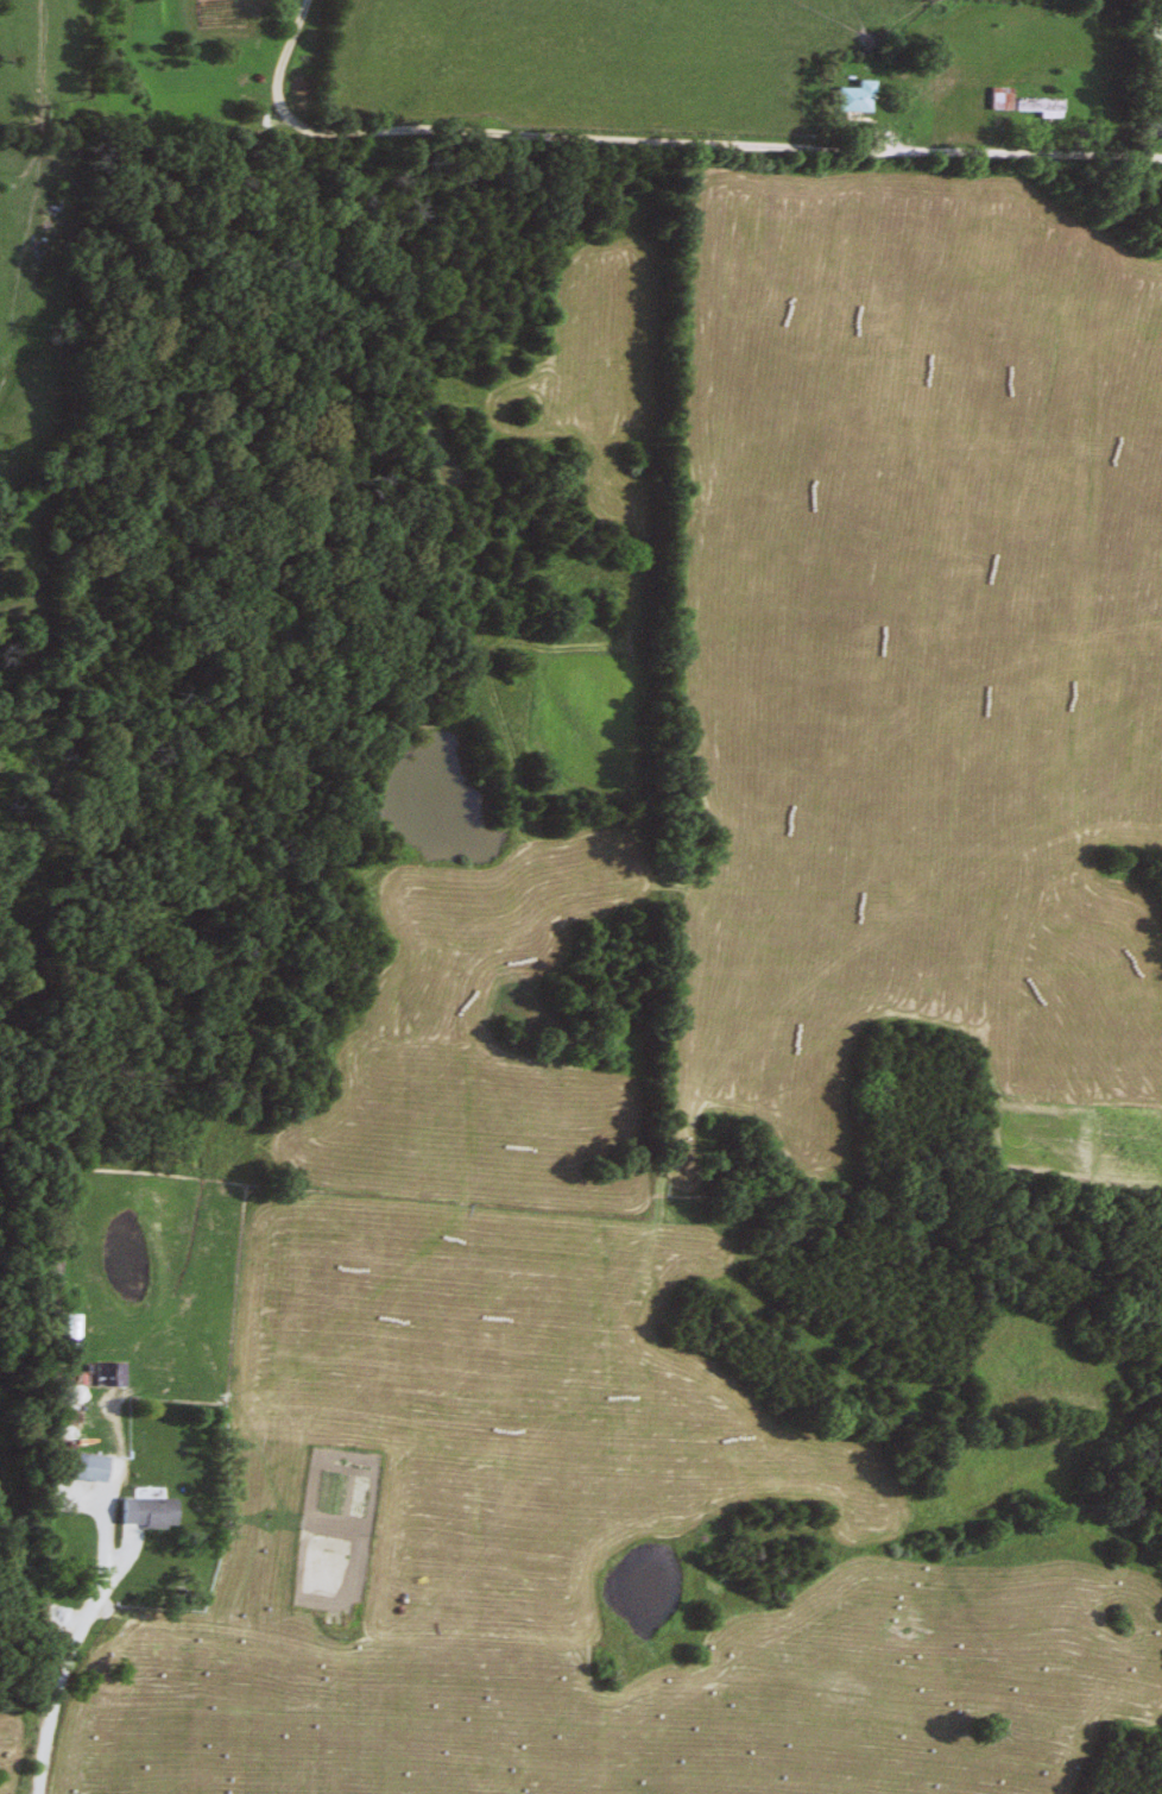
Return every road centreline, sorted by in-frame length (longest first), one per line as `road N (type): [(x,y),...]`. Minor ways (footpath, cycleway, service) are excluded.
road 1 (residential): [(1157,158),(311,128),(289,121),(279,100),(307,0)]
road 2 (residential): [(40,1793),(48,1721),(103,1572)]

